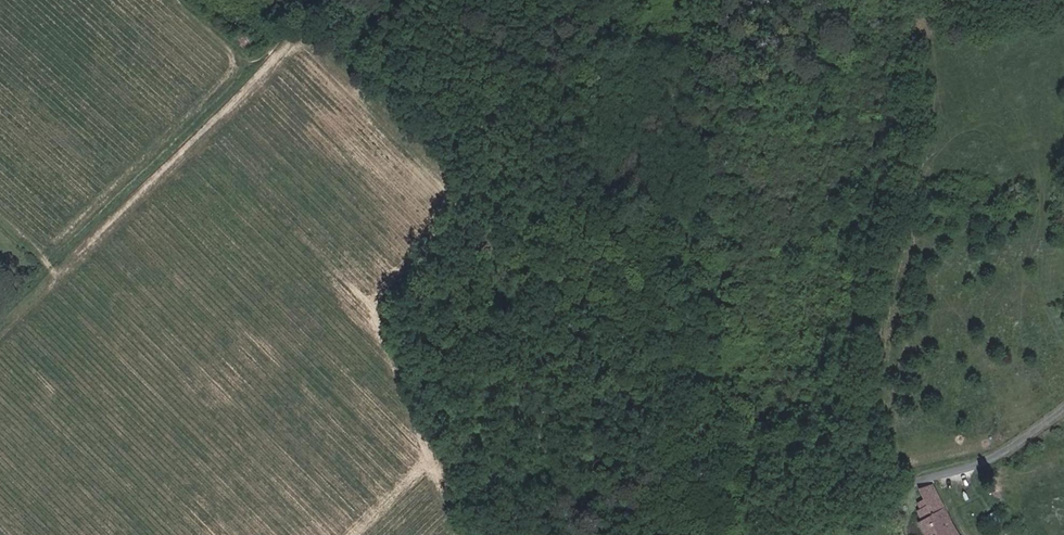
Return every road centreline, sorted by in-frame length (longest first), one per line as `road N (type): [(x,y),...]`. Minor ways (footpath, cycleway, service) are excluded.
road 1 (unclassified): [(1063,408),(999,453),(903,486)]

